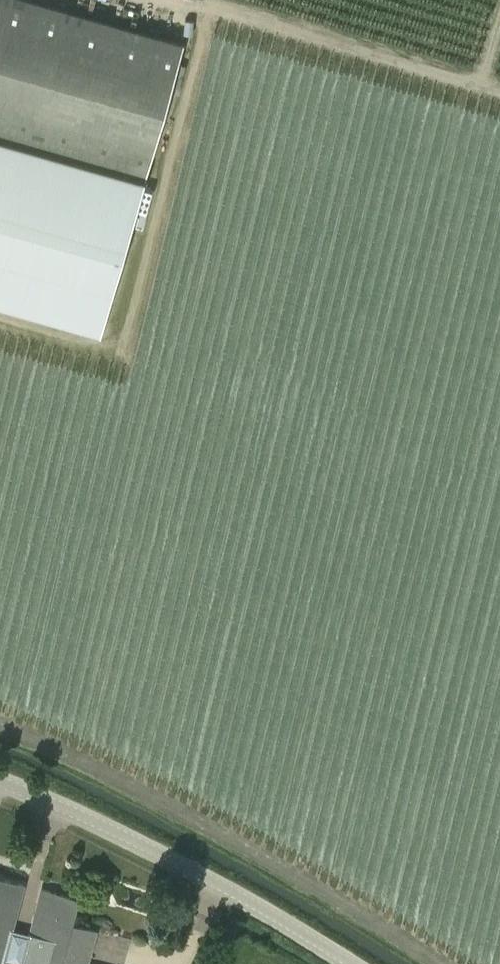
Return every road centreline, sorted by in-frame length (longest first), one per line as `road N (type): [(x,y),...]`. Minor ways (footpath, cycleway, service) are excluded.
road 1 (tertiary): [(0,782),(106,824),(351,963)]

